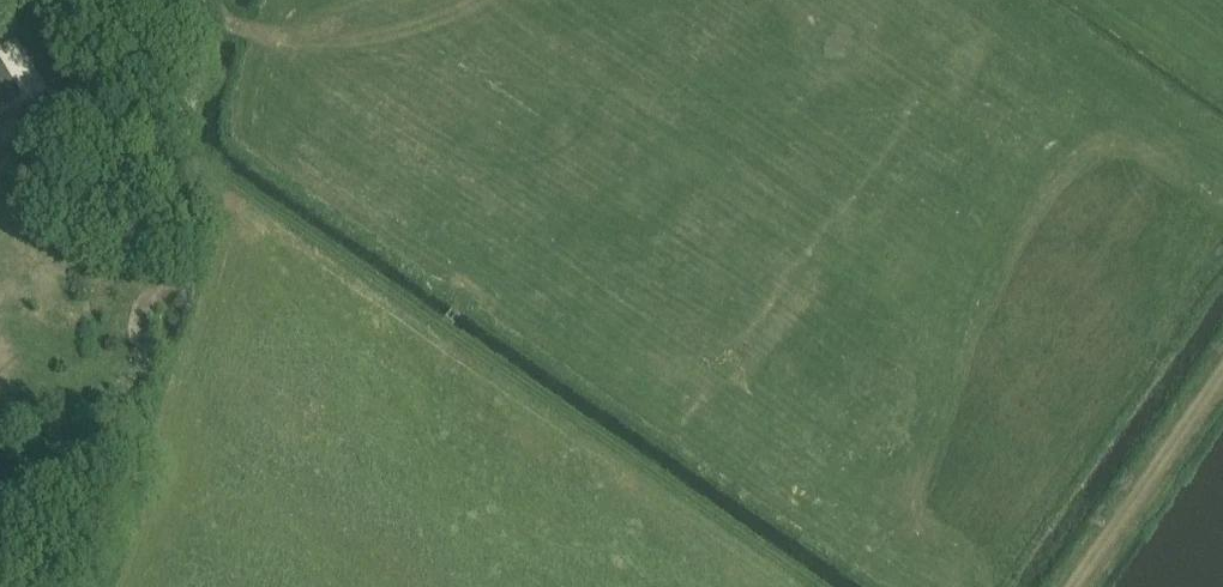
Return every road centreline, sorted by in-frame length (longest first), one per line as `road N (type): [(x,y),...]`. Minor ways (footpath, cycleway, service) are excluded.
road 1 (track): [(220,191),(817,586)]
road 2 (track): [(1222,365),(1067,586)]
road 3 (unclassified): [(220,191),(189,156),(181,123),(210,0)]

